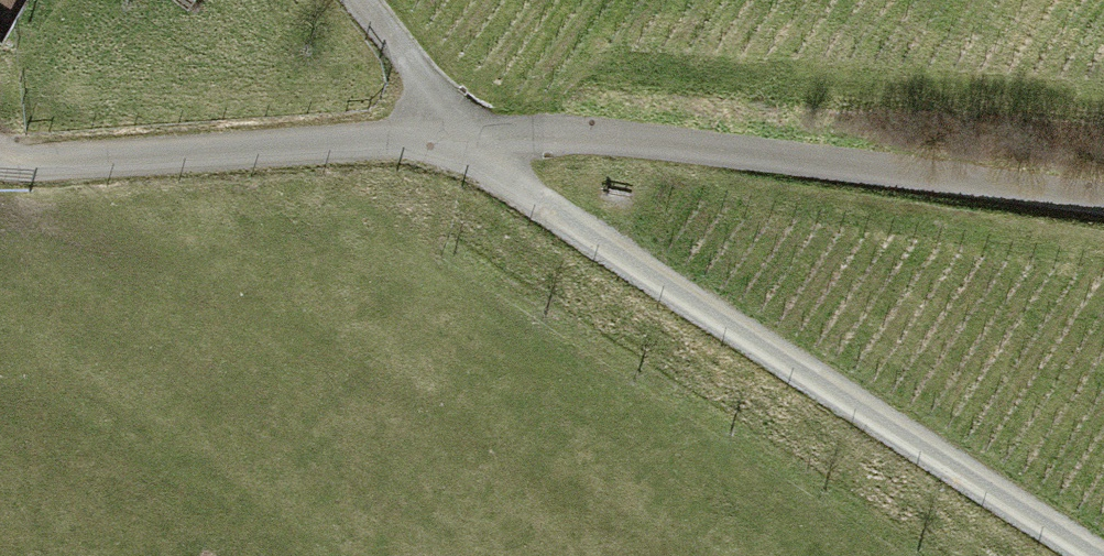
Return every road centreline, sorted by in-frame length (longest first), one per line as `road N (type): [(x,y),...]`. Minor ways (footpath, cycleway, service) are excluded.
road 1 (unclassified): [(0,141),(467,138),(1103,192)]
road 2 (track): [(467,138),(1103,524)]
road 3 (track): [(467,138),(367,0)]

